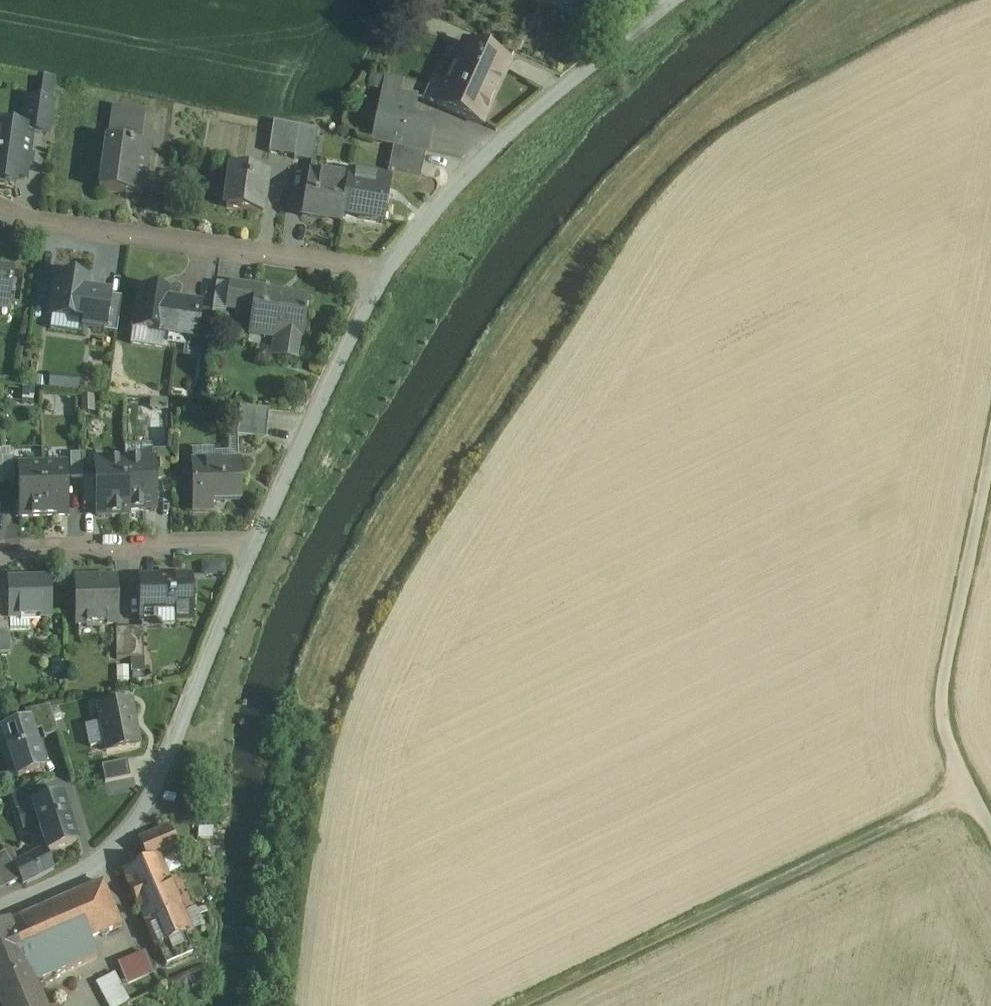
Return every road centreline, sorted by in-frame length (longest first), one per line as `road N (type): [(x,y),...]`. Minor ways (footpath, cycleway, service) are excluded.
road 1 (residential): [(672,0),(486,155),(392,266),(256,544),(150,807),(111,855),(0,915)]
road 2 (track): [(522,1005),(971,792)]
road 3 (unclassified): [(990,447),(942,718),(990,832)]

